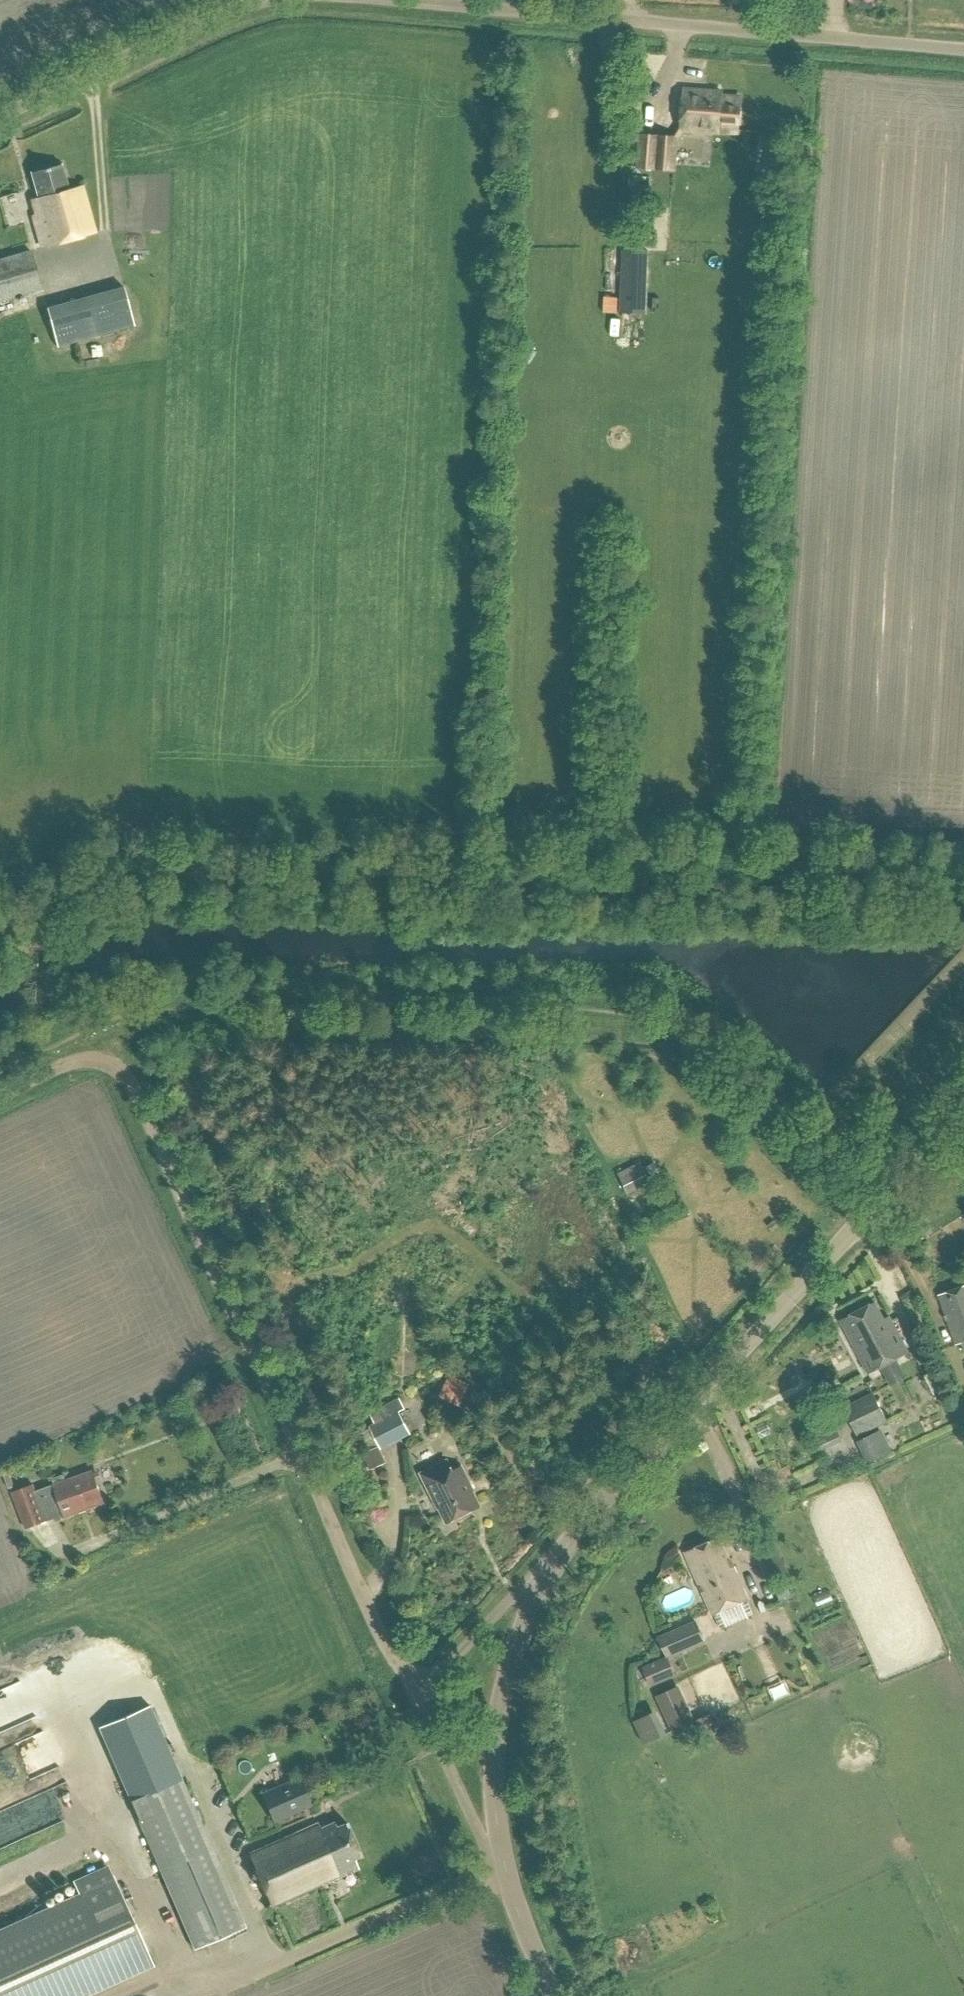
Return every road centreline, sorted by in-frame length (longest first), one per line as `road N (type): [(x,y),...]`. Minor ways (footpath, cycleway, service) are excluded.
road 1 (track): [(858,1221),(663,1037),(641,1031),(153,1024),(90,1054)]
road 2 (track): [(418,1697),(387,1648),(140,1101),(124,1071),(90,1054)]
road 3 (tertiary): [(539,1580),(575,1529),(963,1099)]
road 4 (unclassified): [(346,0),(963,49)]
road 5 (unclassified): [(504,1877),(418,1697),(510,1595),(539,1580)]
road 6 (unclassified): [(0,118),(179,34),(284,0)]
road 7 (tertiary): [(504,1877),(493,1799),(495,1722),(514,1637),(539,1580)]
road 8 (tertiary): [(555,1995),(504,1877)]

